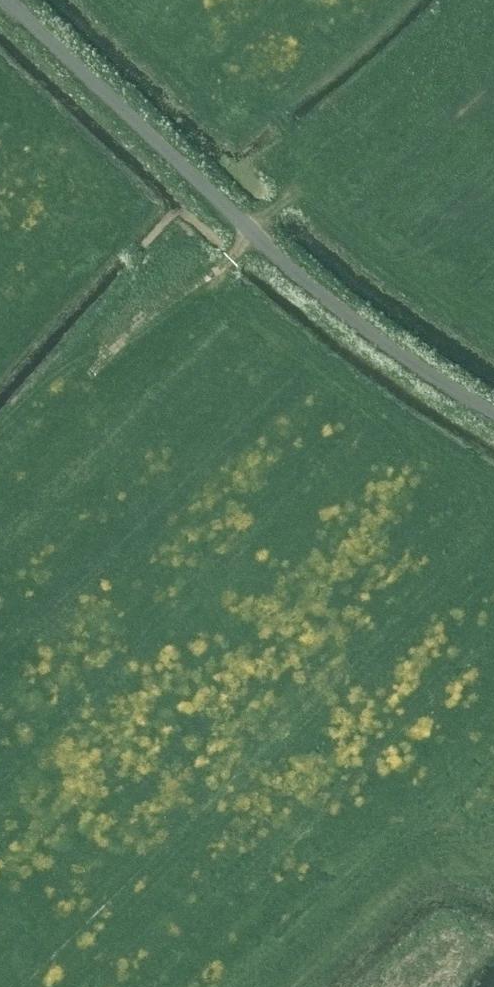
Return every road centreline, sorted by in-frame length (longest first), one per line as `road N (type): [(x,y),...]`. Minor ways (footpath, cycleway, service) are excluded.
road 1 (unclassified): [(493,416),(394,350),(270,251),(11,0)]

